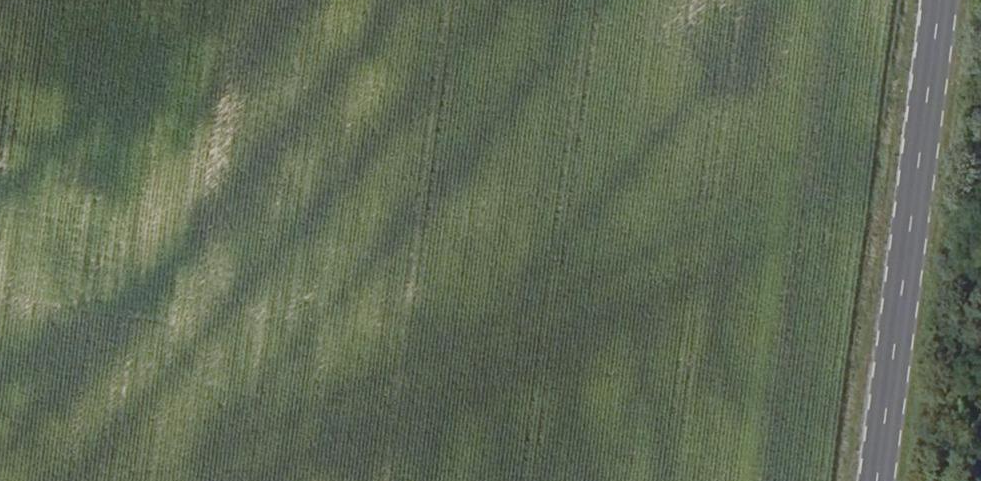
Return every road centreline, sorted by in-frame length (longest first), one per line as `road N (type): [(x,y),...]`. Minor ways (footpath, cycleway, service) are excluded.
road 1 (primary): [(940,0),(877,480)]

